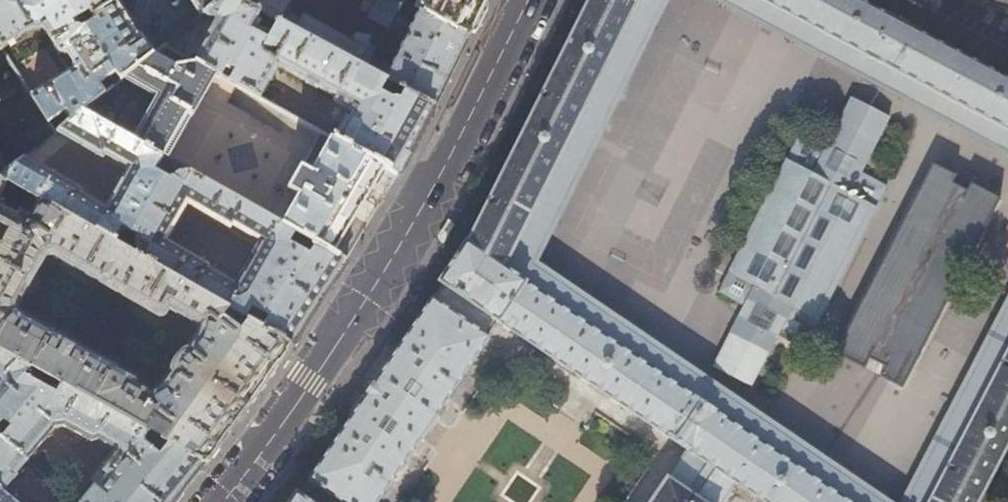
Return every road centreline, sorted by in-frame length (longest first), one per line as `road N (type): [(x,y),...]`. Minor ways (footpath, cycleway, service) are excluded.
road 1 (tertiary): [(528,0),(441,182),(224,501)]

